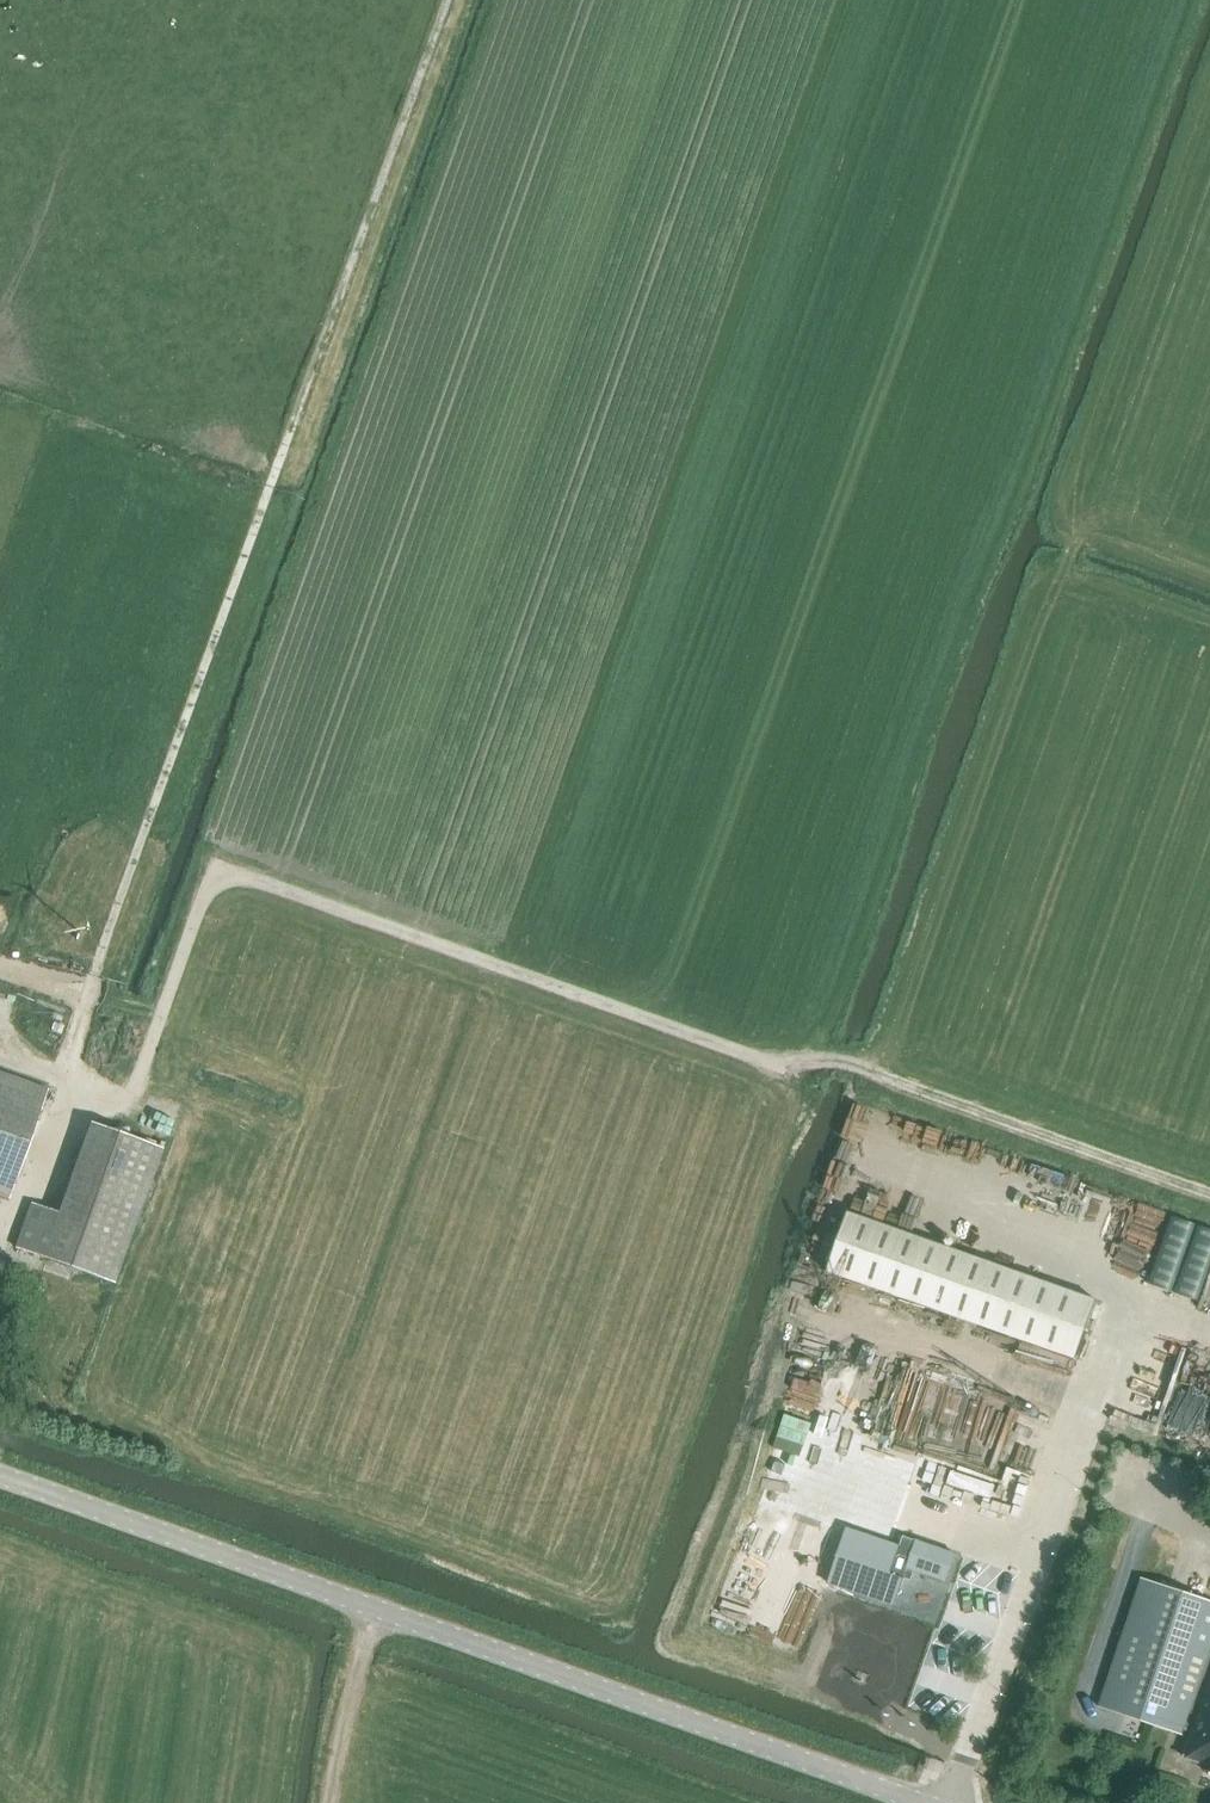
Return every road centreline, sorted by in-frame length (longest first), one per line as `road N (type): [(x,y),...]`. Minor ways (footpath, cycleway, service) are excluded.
road 1 (tertiary): [(924,1802),(0,1480)]

